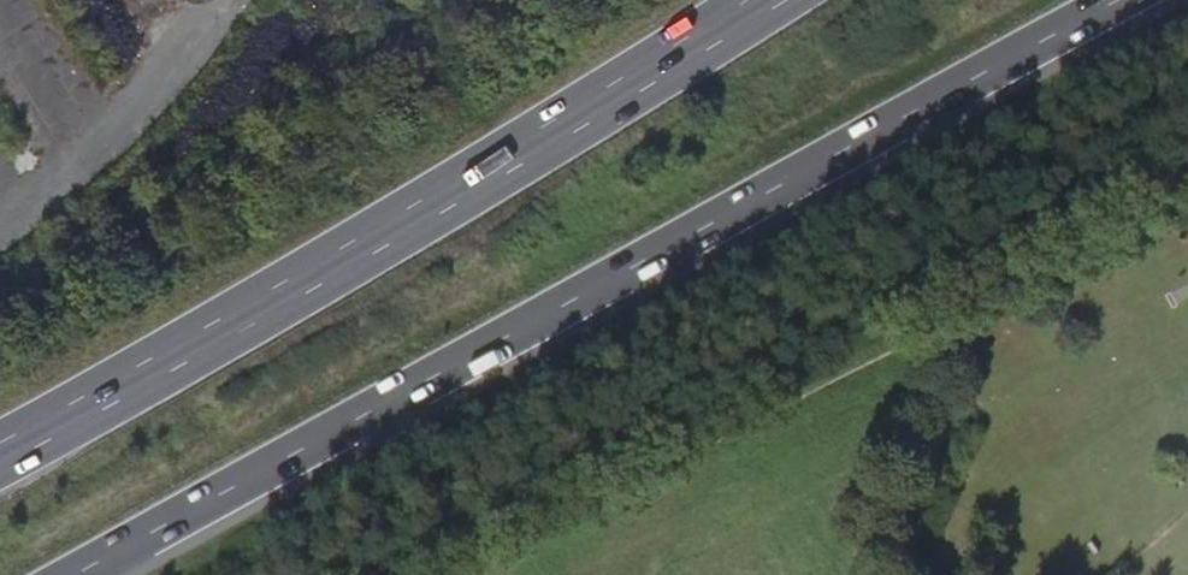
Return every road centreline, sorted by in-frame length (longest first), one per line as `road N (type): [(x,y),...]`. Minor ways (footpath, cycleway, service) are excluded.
road 1 (trunk): [(74,574),(1124,0)]
road 2 (trunk): [(757,0),(0,454)]

